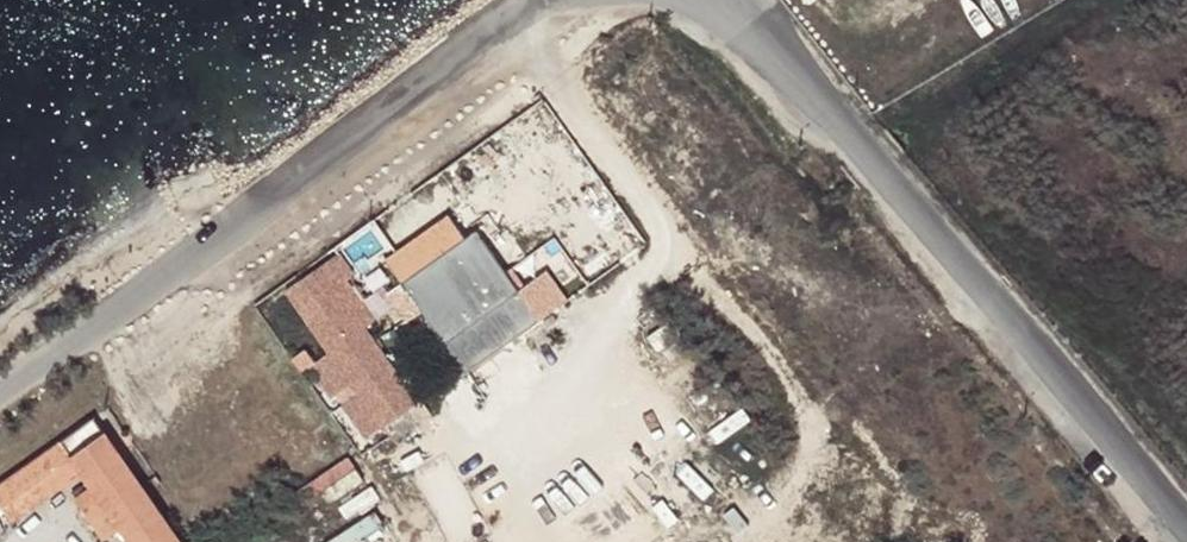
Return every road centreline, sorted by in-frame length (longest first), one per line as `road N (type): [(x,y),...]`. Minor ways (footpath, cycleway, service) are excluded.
road 1 (unclassified): [(1186,539),(723,0)]
road 2 (unclassified): [(540,0),(240,228),(0,394)]
road 3 (track): [(517,16),(672,253),(611,316),(517,541)]

